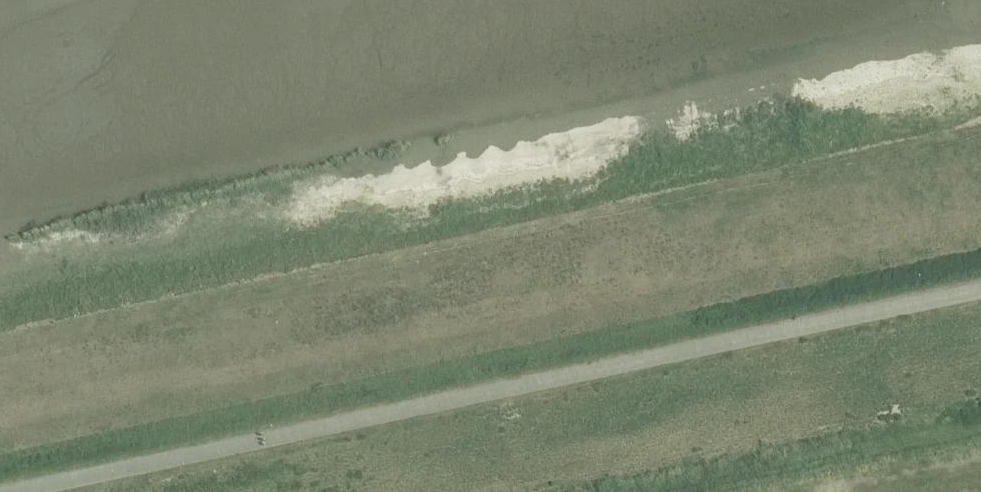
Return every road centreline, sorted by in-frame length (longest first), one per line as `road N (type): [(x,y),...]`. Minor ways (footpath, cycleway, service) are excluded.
road 1 (unclassified): [(87,491),(980,306)]
road 2 (track): [(0,188),(773,11),(787,0)]

